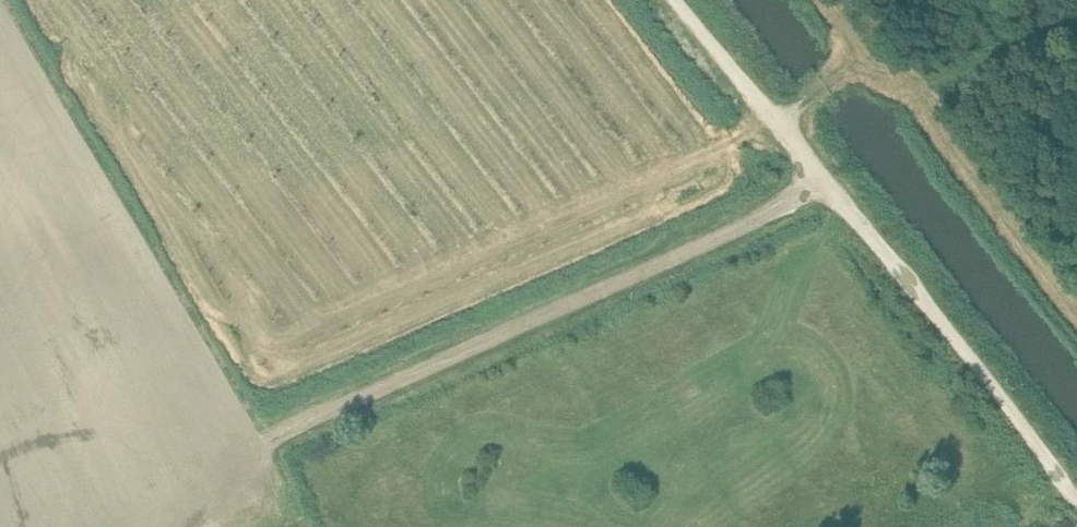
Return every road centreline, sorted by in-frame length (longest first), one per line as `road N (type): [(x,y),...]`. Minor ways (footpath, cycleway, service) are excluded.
road 1 (track): [(1076,502),(676,0)]

